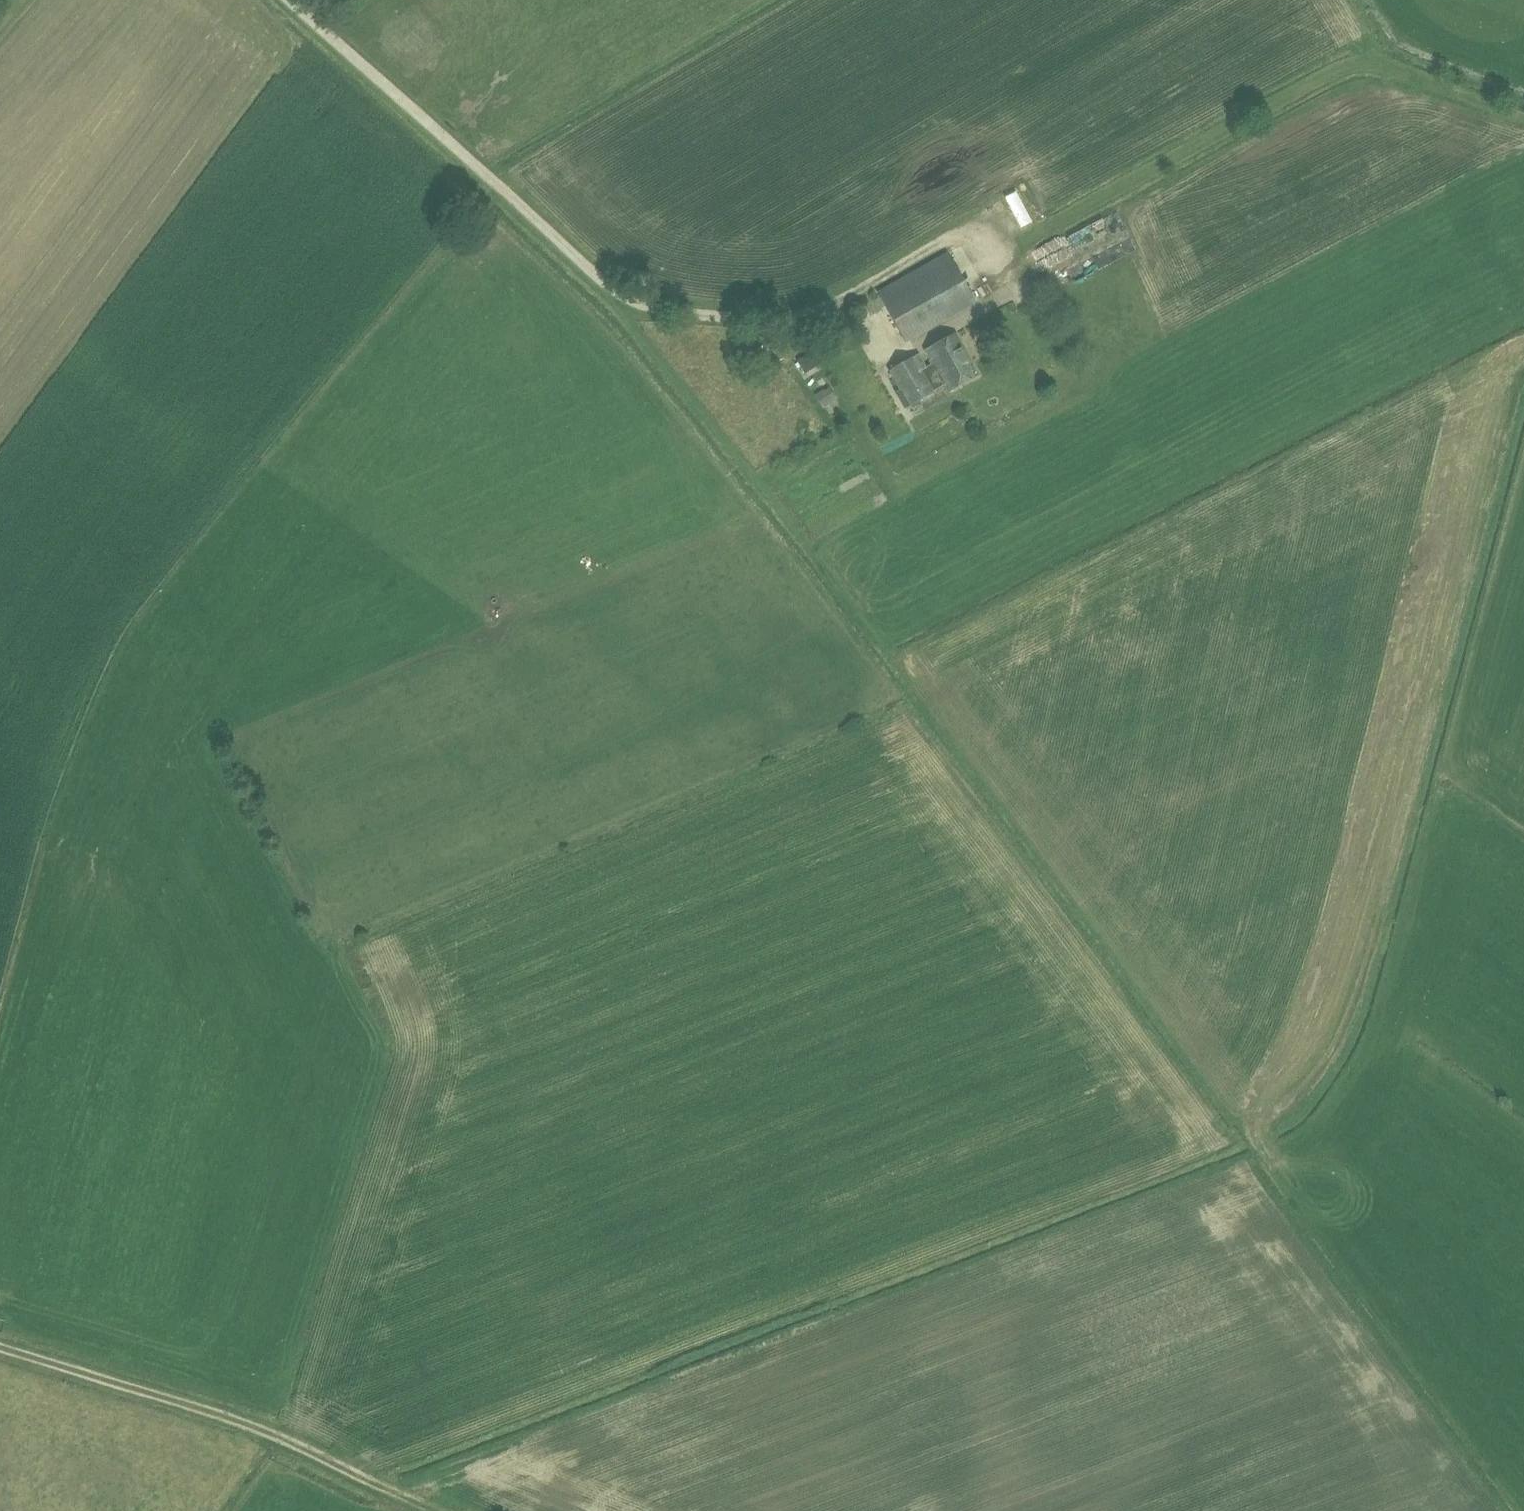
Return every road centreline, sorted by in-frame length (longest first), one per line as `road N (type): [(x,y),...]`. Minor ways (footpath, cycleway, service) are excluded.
road 1 (track): [(1248,1132),(1317,1064),(1353,992),(1523,372)]
road 2 (track): [(1523,120),(1398,65),(1355,60),(1014,246)]
road 3 (track): [(0,1348),(276,1435),(445,1510)]
road 4 (track): [(609,289),(289,0)]
road 5 (track): [(870,287),(789,320),(652,309),(609,289)]

